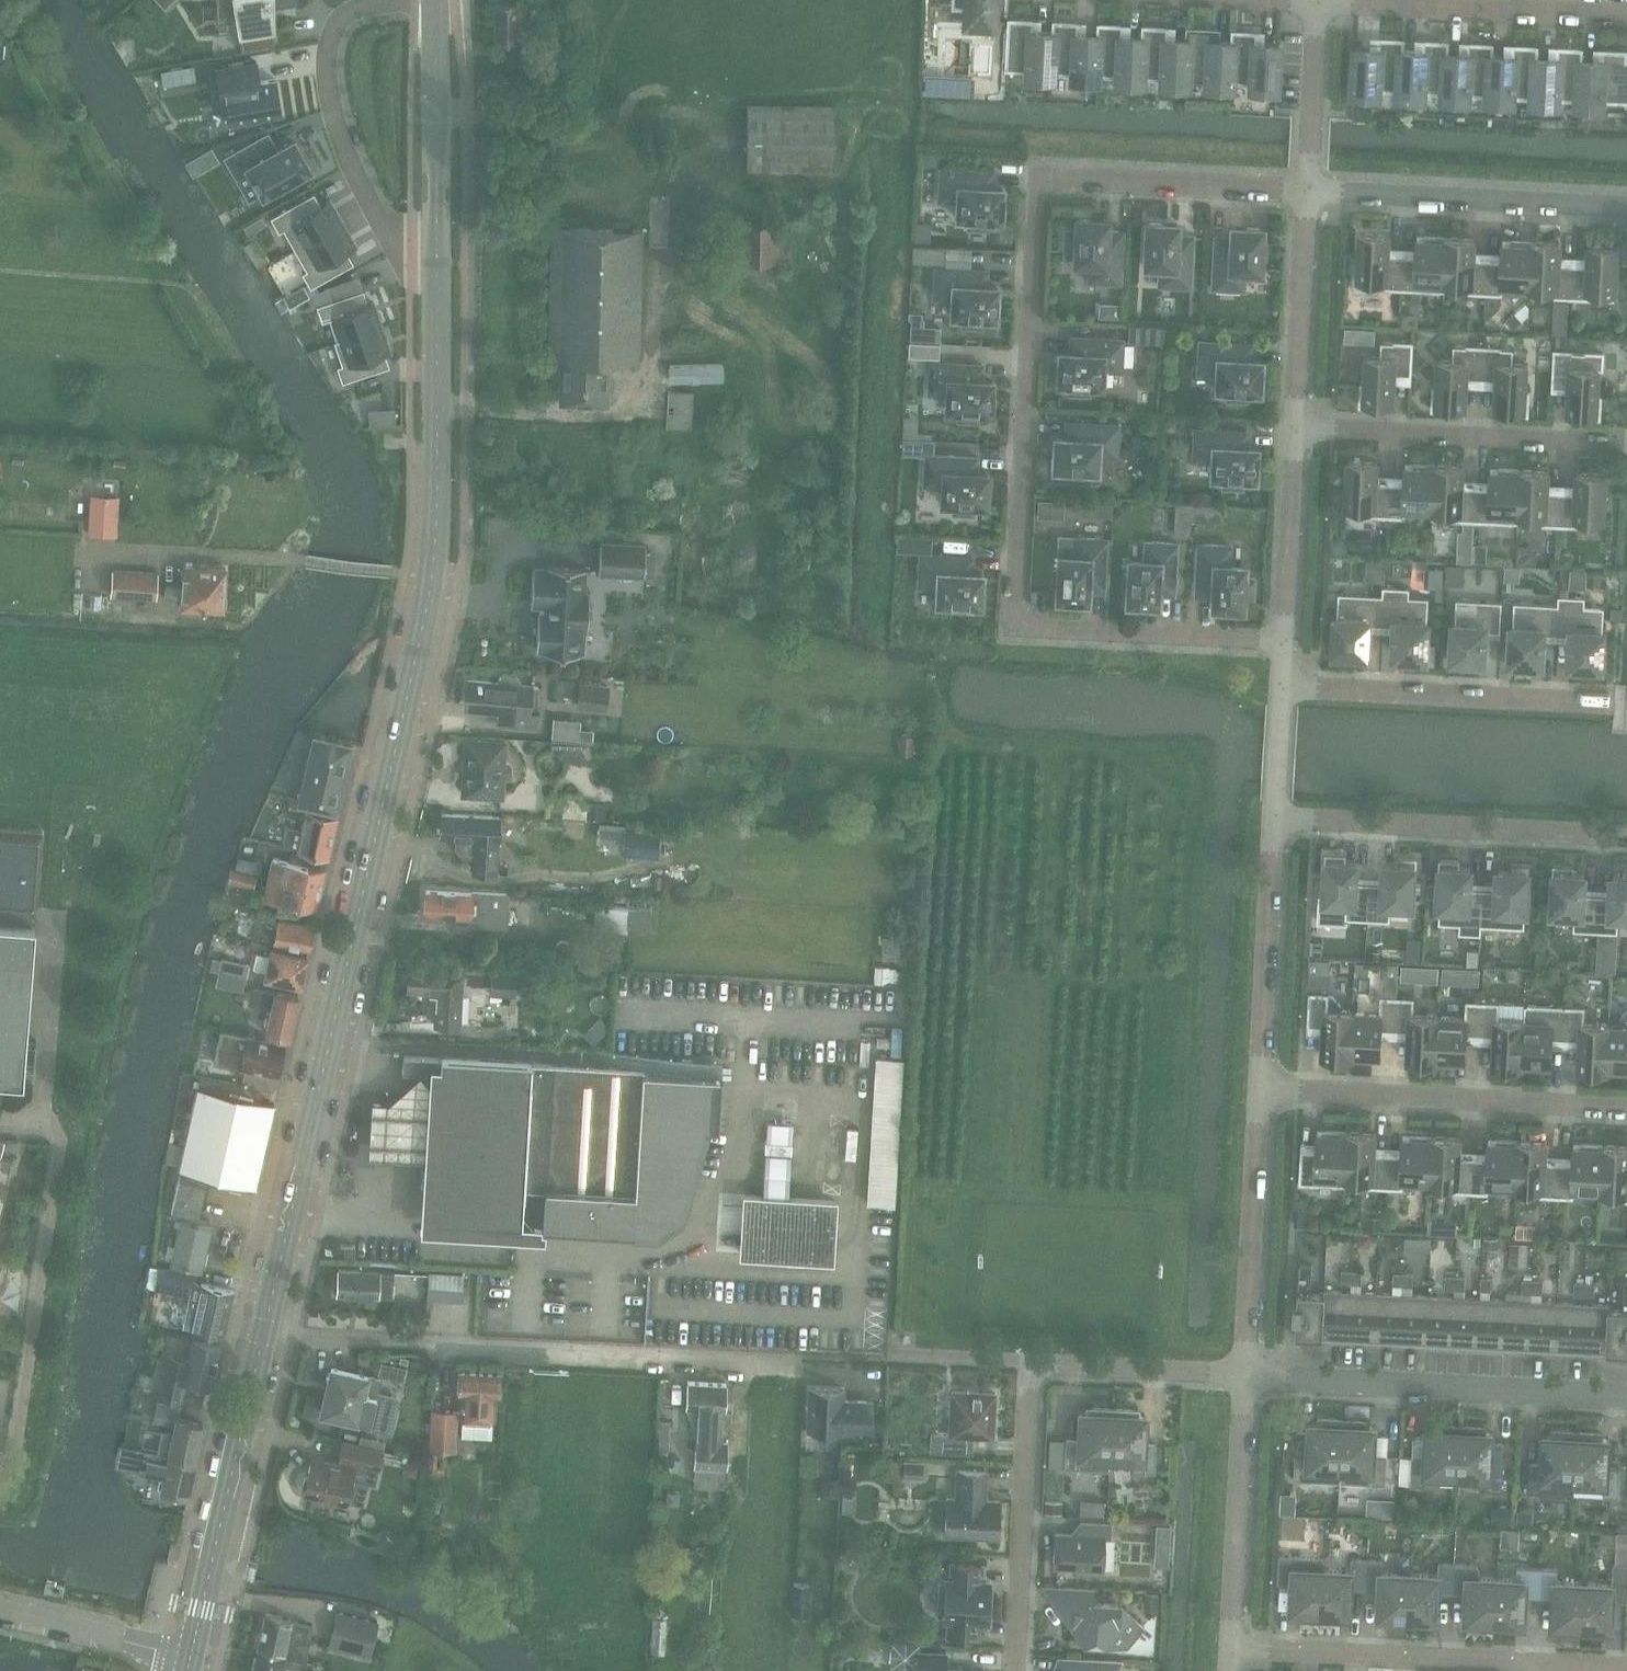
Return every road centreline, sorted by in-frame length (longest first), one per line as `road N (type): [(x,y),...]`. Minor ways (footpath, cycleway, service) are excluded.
road 1 (tertiary): [(265,1333),(430,594),(437,265)]
road 2 (residential): [(1308,192),(1039,178),(1016,627),(1284,640)]
road 3 (residential): [(265,1333),(805,1357)]
road 4 (residential): [(434,0),(369,5),(344,16),(331,40),(327,78),(349,158),(393,247),(408,262),(437,265)]
road 5 (residential): [(1245,1373),(1626,1397)]
road 6 (residential): [(1259,1091),(1626,1109)]
road 7 (residential): [(1273,819),(1626,837)]
road 8 (tertiary): [(192,1657),(265,1333)]
road 9 (residential): [(1279,688),(1606,705)]
road 10 (residential): [(1616,446),(1294,428)]
road 11 (residential): [(1626,209),(1308,192)]
road 12 (residential): [(1230,1650),(1540,1666)]
road 13 (residential): [(1626,17),(1317,1)]
road 14 (residential): [(1030,1363),(1015,1670)]
road 15 (residential): [(1259,1091),(1245,1373)]
road 16 (residential): [(1245,1373),(1230,1650)]
road 17 (residential): [(1273,819),(1259,1091)]
road 18 (tertiary): [(437,265),(435,0)]
road 19 (residential): [(1294,428),(1308,192)]
road 20 (residential): [(1030,1363),(1245,1373)]
road 21 (residential): [(1284,640),(1294,428)]
road 22 (unclassified): [(192,1657),(0,1613)]
road 23 (residential): [(1317,1),(1308,192)]
road 24 (residential): [(903,1358),(1030,1363)]

